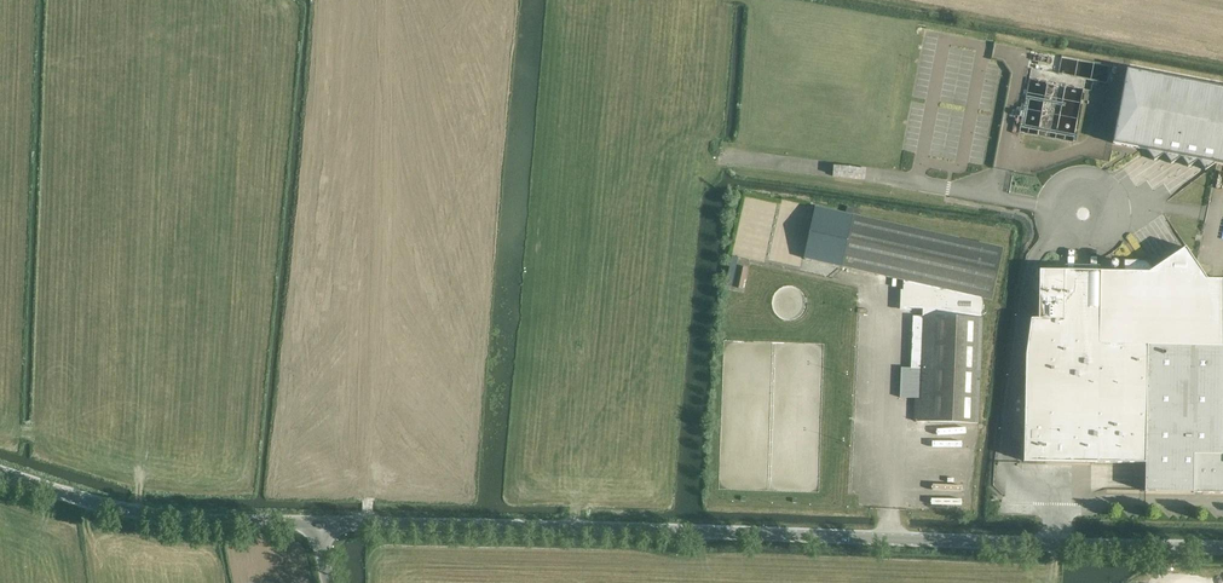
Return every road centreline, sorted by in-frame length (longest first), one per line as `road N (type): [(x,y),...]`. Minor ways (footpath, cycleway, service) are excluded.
road 1 (unclassified): [(1222,544),(314,524)]
road 2 (unclassified): [(314,524),(133,512),(0,472)]

